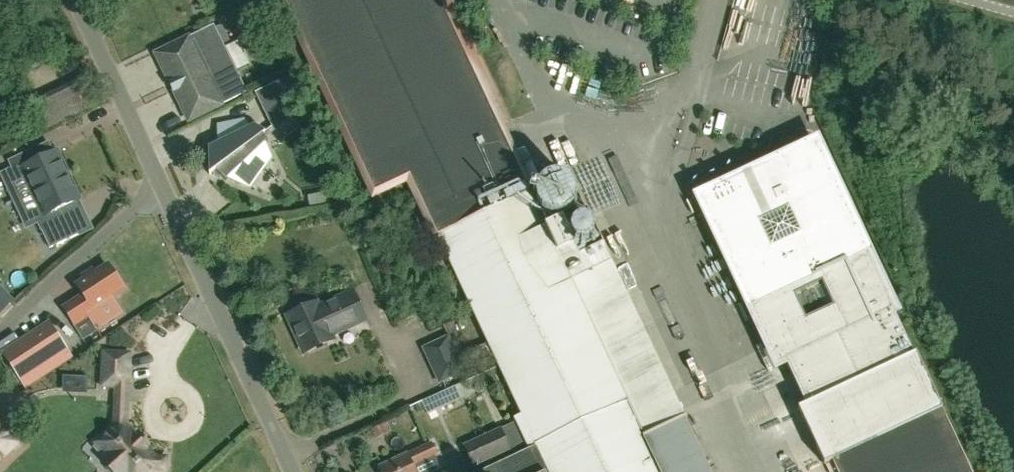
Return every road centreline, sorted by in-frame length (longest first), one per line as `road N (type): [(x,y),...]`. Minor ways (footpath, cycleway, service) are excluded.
road 1 (unclassified): [(295,471),(77,0)]

